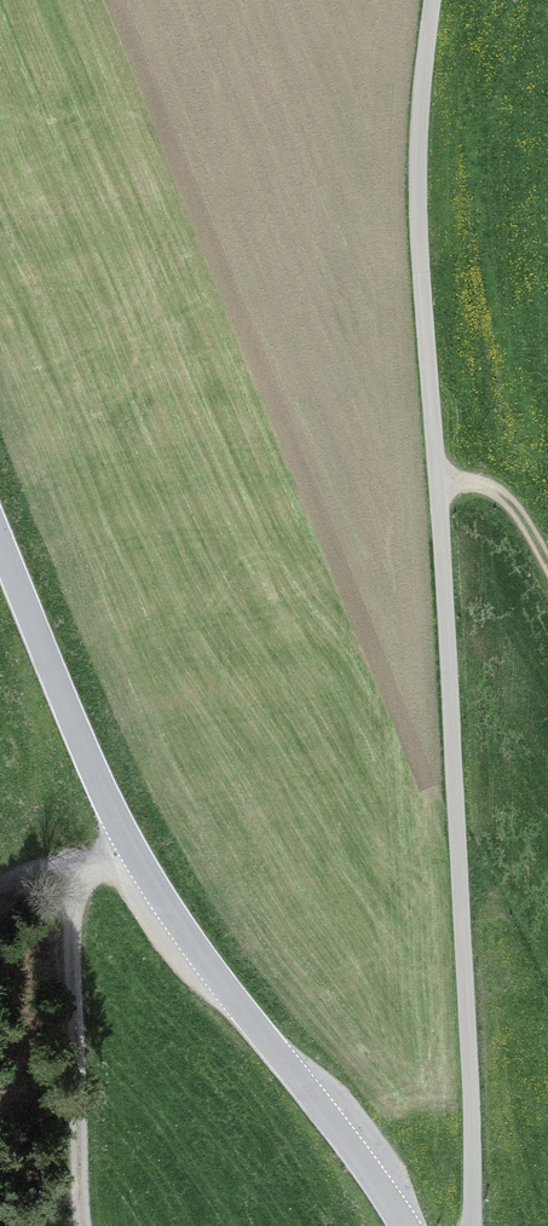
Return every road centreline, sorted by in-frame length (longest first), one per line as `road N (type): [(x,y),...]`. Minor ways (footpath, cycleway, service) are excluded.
road 1 (unclassified): [(436,0),(421,107),(420,271),(467,1015),(471,1225)]
road 2 (tertiary): [(400,1225),(143,862),(92,766),(0,540)]
road 3 (track): [(74,877),(85,1225)]
road 4 (track): [(438,480),(488,488),(519,507),(547,561)]
road 5 (track): [(143,862),(0,887)]

